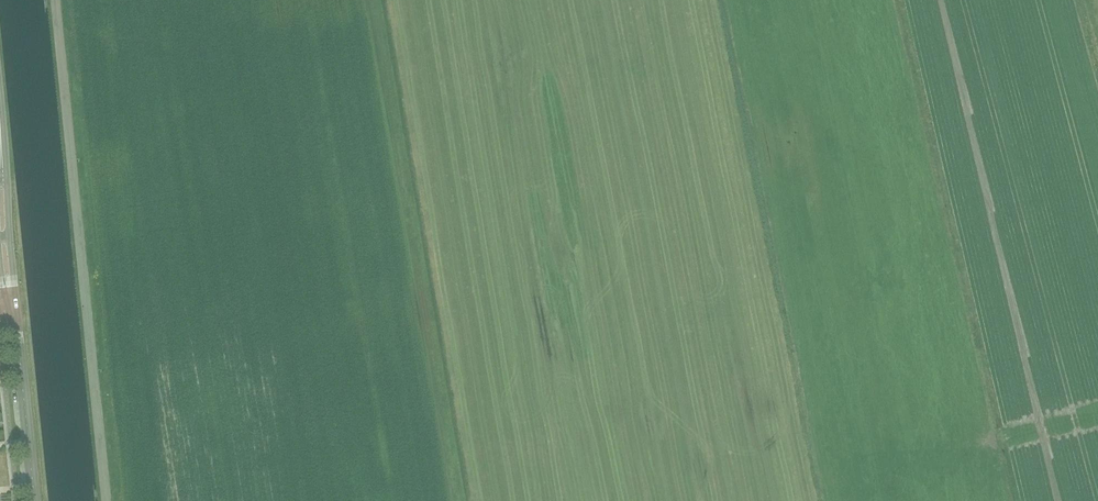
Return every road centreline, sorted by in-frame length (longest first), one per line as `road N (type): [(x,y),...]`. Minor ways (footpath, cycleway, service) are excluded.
road 1 (unclassified): [(107,500),(56,0)]
road 2 (tertiary): [(34,500),(11,308)]
road 3 (tertiary): [(11,308),(0,133)]

